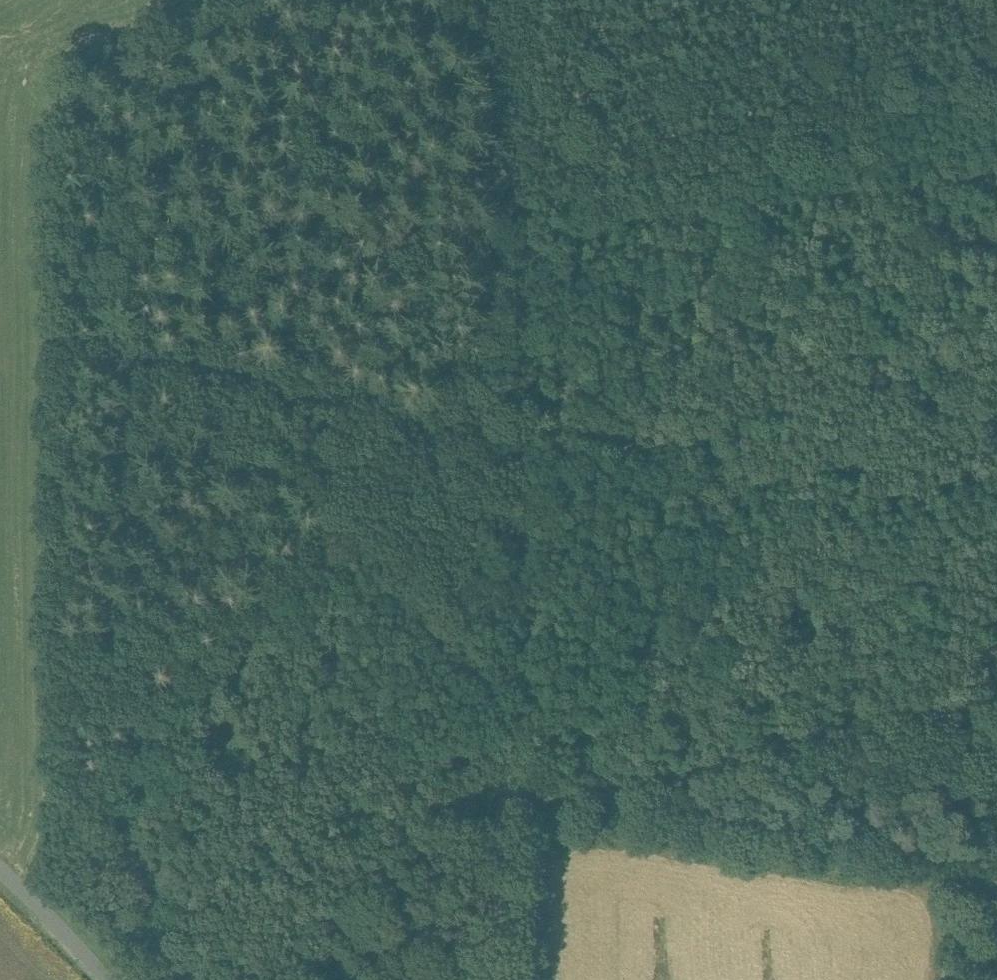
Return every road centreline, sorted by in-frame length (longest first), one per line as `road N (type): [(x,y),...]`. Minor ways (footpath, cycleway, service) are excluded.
road 1 (track): [(107,979),(0,867)]

